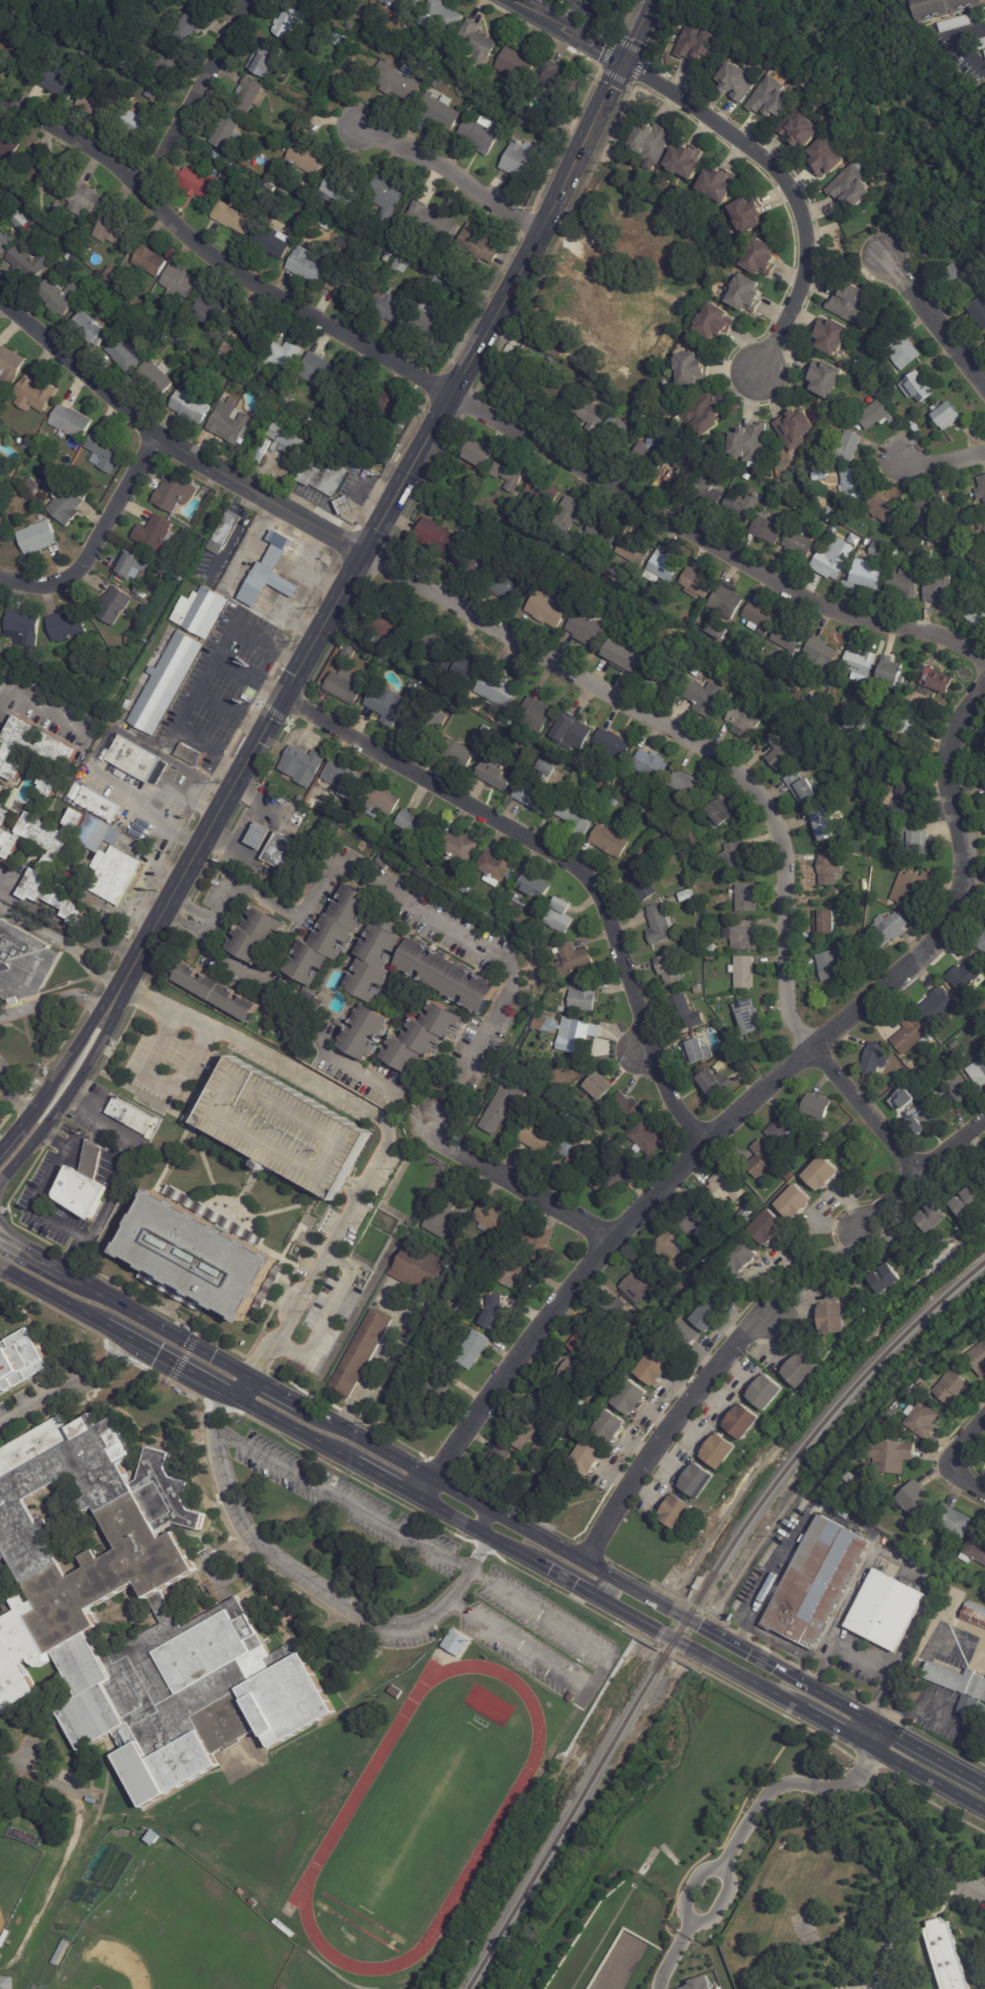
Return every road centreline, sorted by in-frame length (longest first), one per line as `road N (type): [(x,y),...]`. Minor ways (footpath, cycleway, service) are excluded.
road 1 (secondary): [(648,0),(541,232),(100,1024)]
road 2 (residential): [(984,666),(935,636),(838,614),(451,395),(197,247),(110,162),(0,100)]
road 3 (secondary): [(984,1783),(61,1274)]
road 4 (residential): [(984,689),(954,726),(947,753),(969,862),(962,902),(938,942),(701,1142),(419,1497)]
road 5 (secondary): [(0,1266),(872,1747)]
road 6 (residential): [(913,1175),(807,1049),(786,1003),(788,856),(769,808),(723,759),(360,552)]
road 7 (residential): [(701,1142),(646,1055),(596,890),(564,860),(278,698)]
road 8 (residential): [(360,552),(152,435),(0,301)]
road 9 (residential): [(753,380),(800,287),(794,199),(729,132),(619,69)]
road 10 (residential): [(771,1320),(747,1330),(685,1401),(584,1565)]
road 11 (residential): [(152,435),(71,573),(41,585),(0,578)]
road 12 (residential): [(611,1246),(442,1145),(429,1122)]
road 13 (residential): [(252,0),(140,187)]
road 14 (residential): [(541,232),(453,173),(356,123)]
road 15 (residential): [(723,1865),(771,1791),(792,1783),(845,1786),(872,1747)]
road 16 (secondary): [(0,1181),(73,1087),(105,1035),(100,1024)]
road 17 (residential): [(984,1126),(913,1175),(853,1230)]
road 18 (residential): [(885,260),(984,395)]
road 19 (tertiary): [(619,69),(502,0)]
road 20 (secondary): [(100,1024),(84,1031),(20,1126)]
road 21 (secondary): [(872,1747),(984,1810)]

